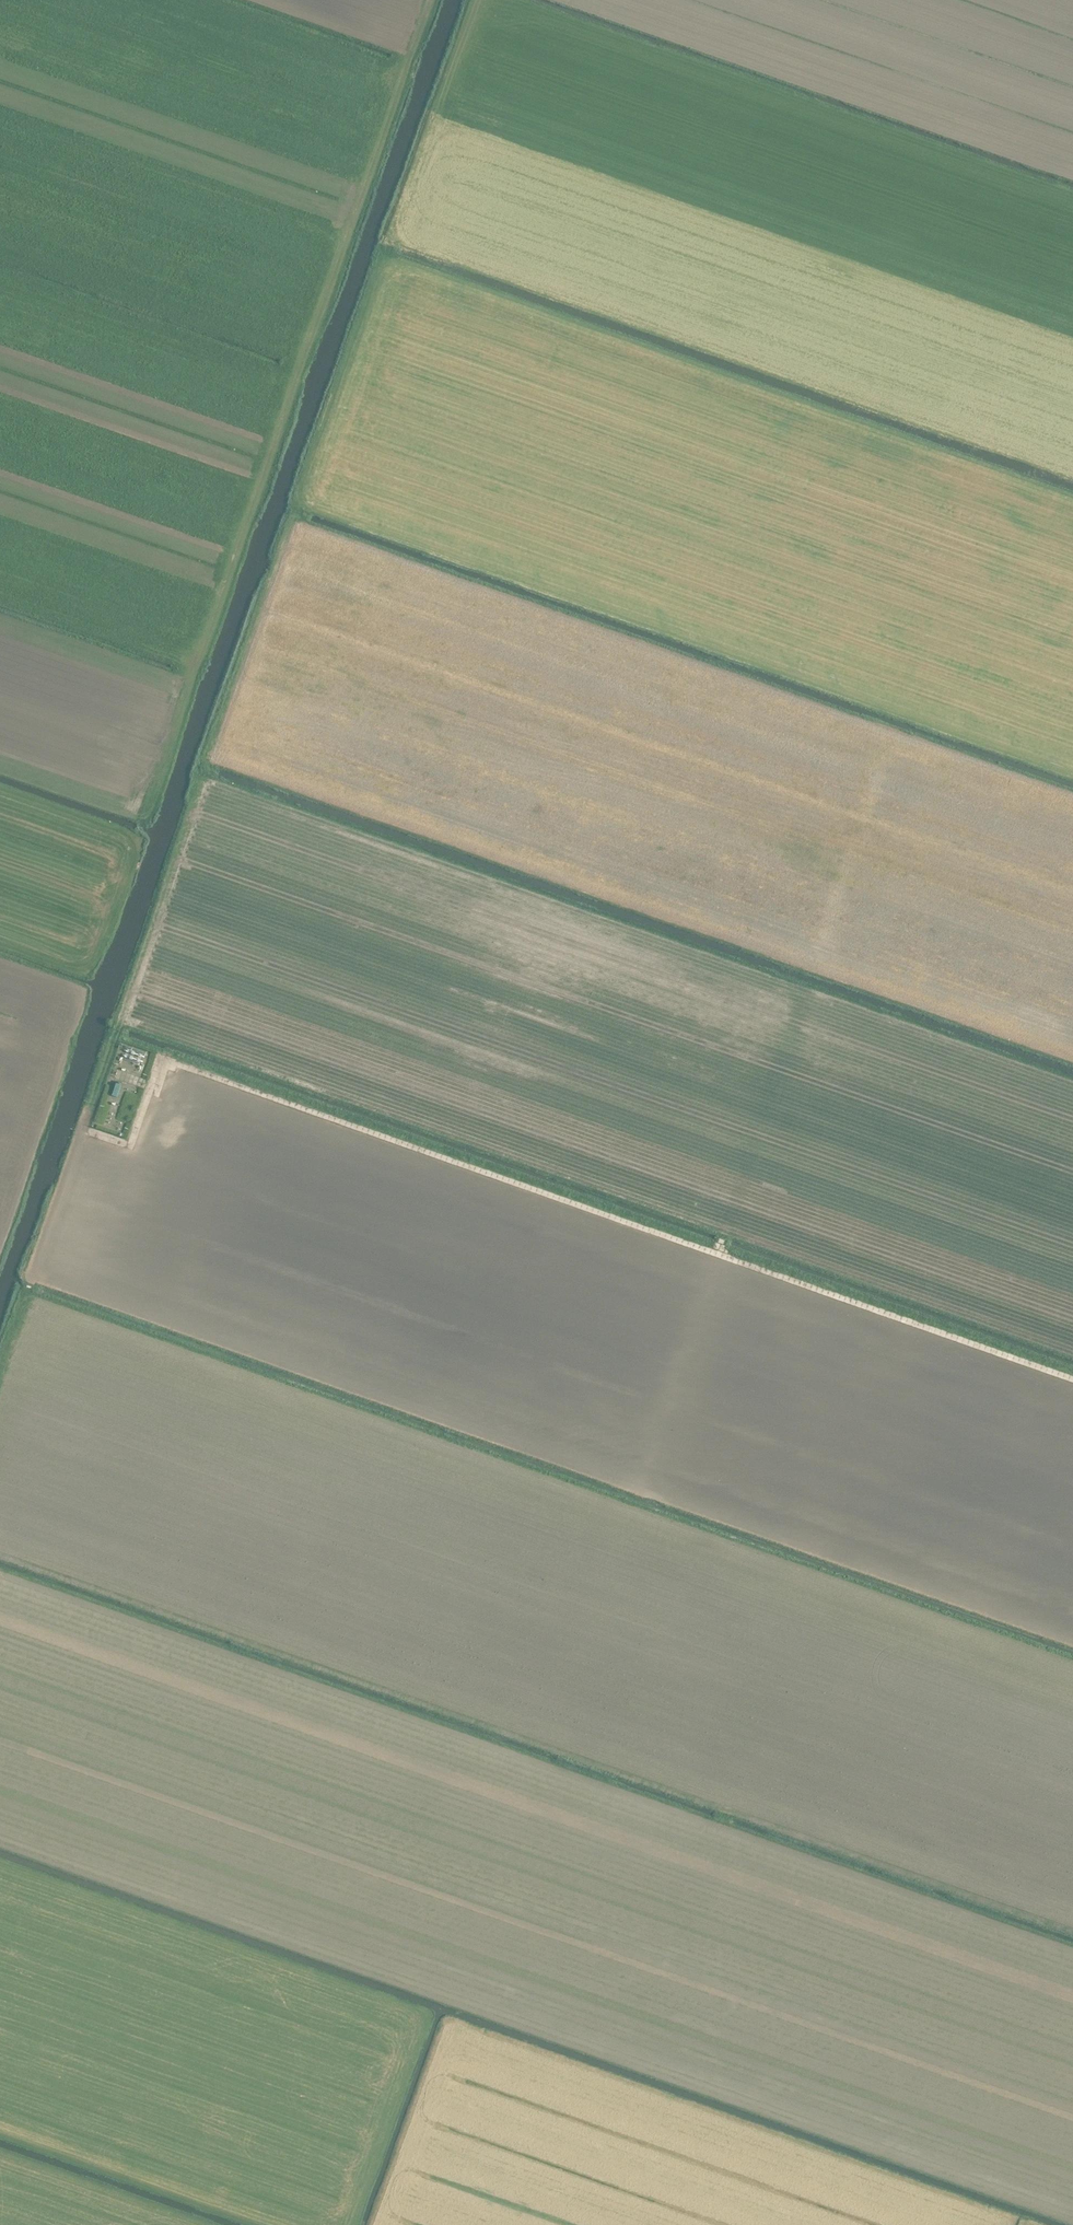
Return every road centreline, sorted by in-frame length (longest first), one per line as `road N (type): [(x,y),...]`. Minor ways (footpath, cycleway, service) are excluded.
road 1 (track): [(88,1130),(132,1142),(160,1064),(175,1062),(1072,1377)]
road 2 (track): [(146,803),(425,0)]

